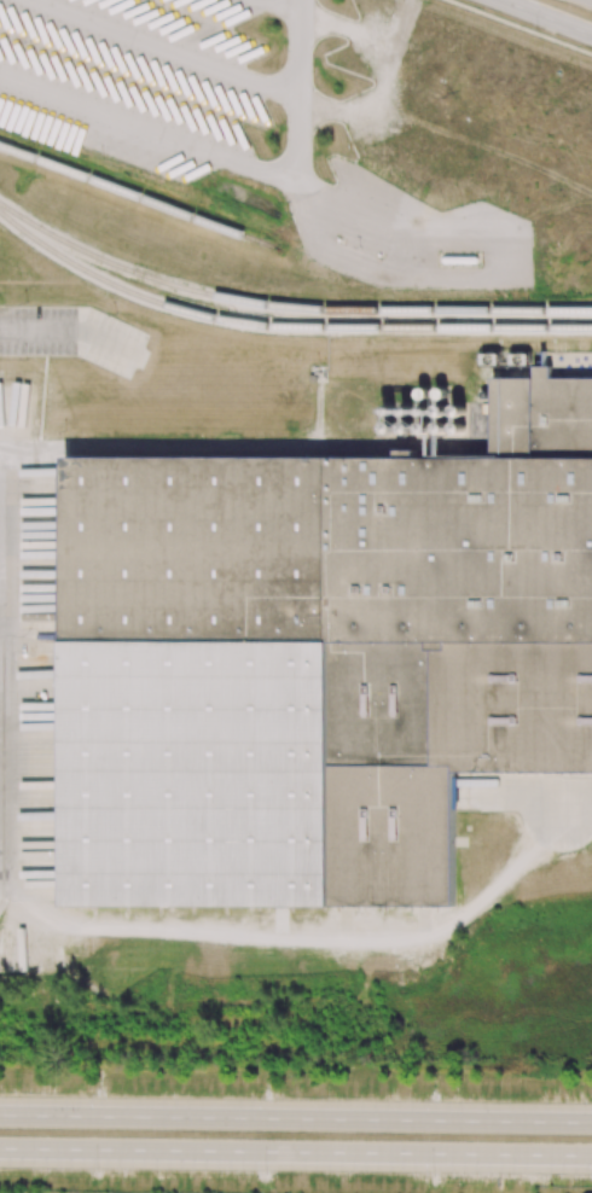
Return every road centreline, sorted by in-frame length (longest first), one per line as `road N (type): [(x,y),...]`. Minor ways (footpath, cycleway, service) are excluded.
road 1 (trunk): [(591,1123),(0,1115)]
road 2 (trunk): [(0,1149),(591,1156)]

